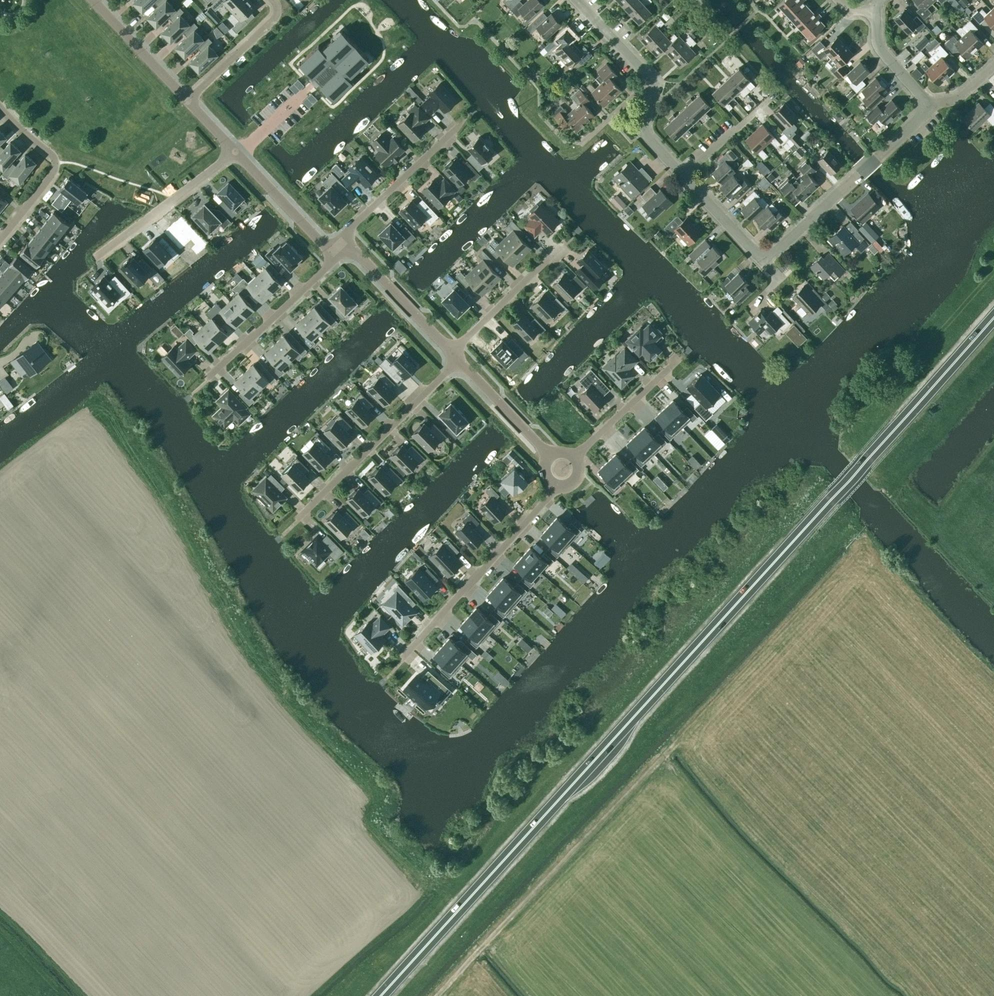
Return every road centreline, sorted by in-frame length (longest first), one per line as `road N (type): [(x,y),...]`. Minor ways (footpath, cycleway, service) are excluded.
road 1 (trunk): [(380,995),(993,315)]
road 2 (track): [(679,738),(436,995)]
road 3 (residential): [(404,656),(554,484)]
road 4 (residential): [(765,262),(928,105)]
road 5 (residential): [(298,518),(456,357)]
road 6 (residential): [(205,379),(340,249)]
road 7 (residential): [(0,107),(52,162),(52,174),(0,240)]
road 8 (residential): [(99,255),(236,152)]
road 9 (residential): [(340,249),(350,228),(454,130)]
road 10 (unclassified): [(456,357),(355,254),(340,249)]
road 11 (residential): [(456,357),(460,344),(562,245)]
road 12 (unclassified): [(340,249),(323,244),(236,152)]
road 13 (residential): [(678,360),(574,456)]
road 14 (unclassified): [(187,101),(91,0)]
road 15 (residential): [(187,101),(274,19),(273,0)]
road 16 (unclassified): [(549,455),(456,357)]
road 17 (residential): [(684,177),(775,91)]

